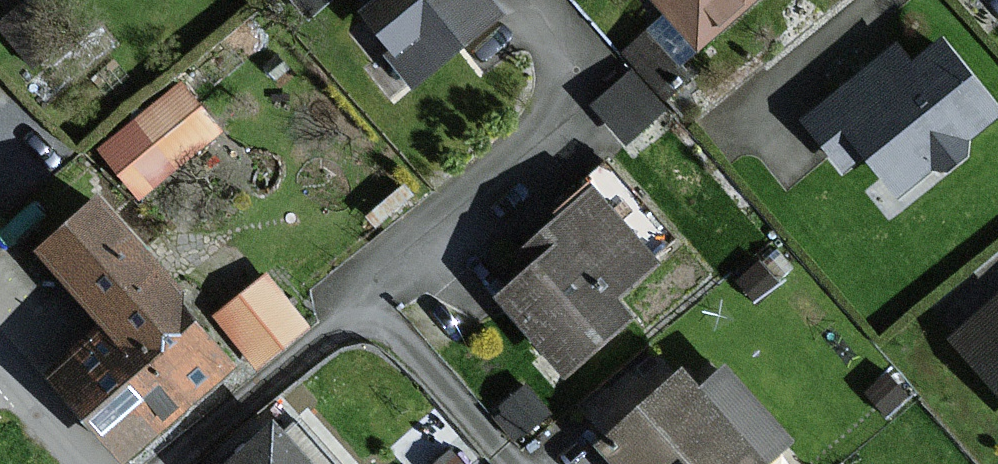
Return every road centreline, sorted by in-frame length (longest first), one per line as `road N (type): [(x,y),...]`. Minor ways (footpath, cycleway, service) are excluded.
road 1 (residential): [(0,365),(86,463)]

